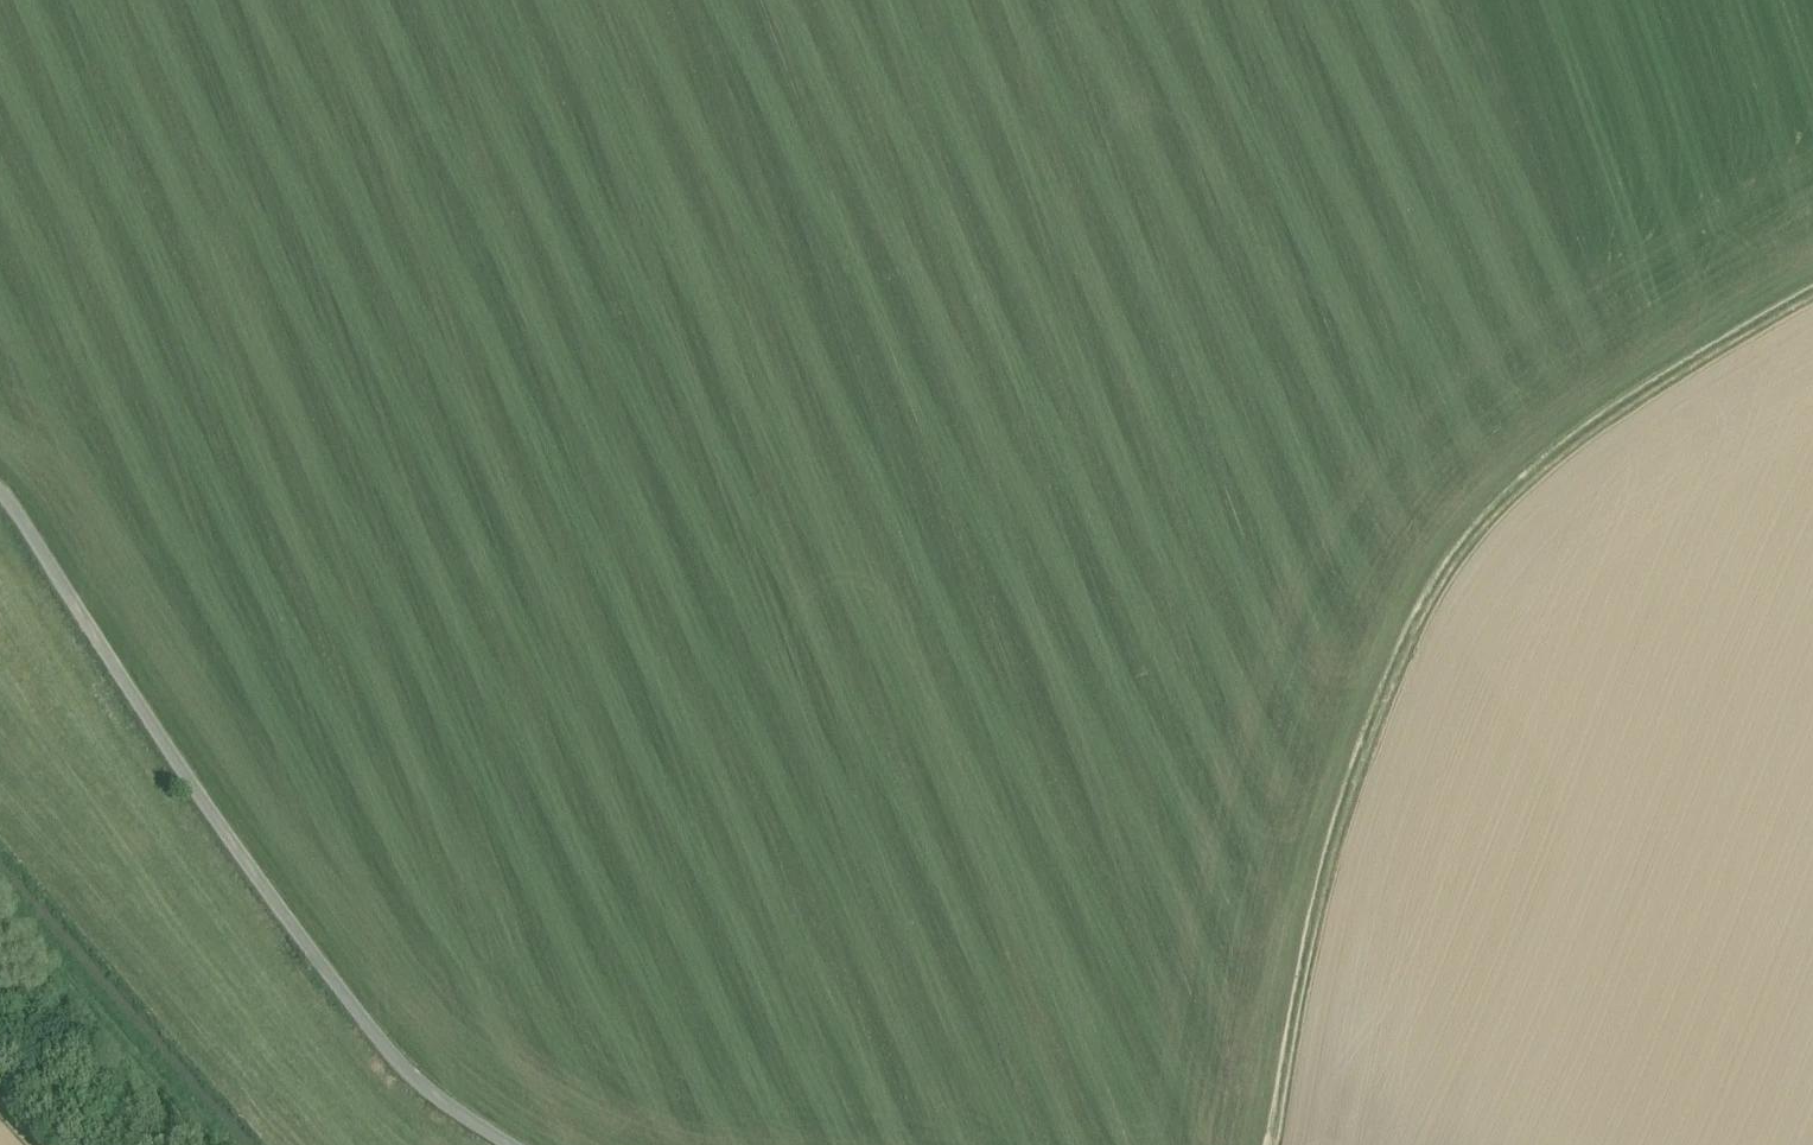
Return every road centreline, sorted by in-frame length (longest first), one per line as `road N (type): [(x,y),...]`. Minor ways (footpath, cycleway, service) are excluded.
road 1 (track): [(1812,297),(1642,387),(1488,508),(1415,628),(1358,748),(1305,969),(1276,1144)]
road 2 (unclassified): [(511,1144),(438,1100),(372,1035),(189,783),(0,489)]

